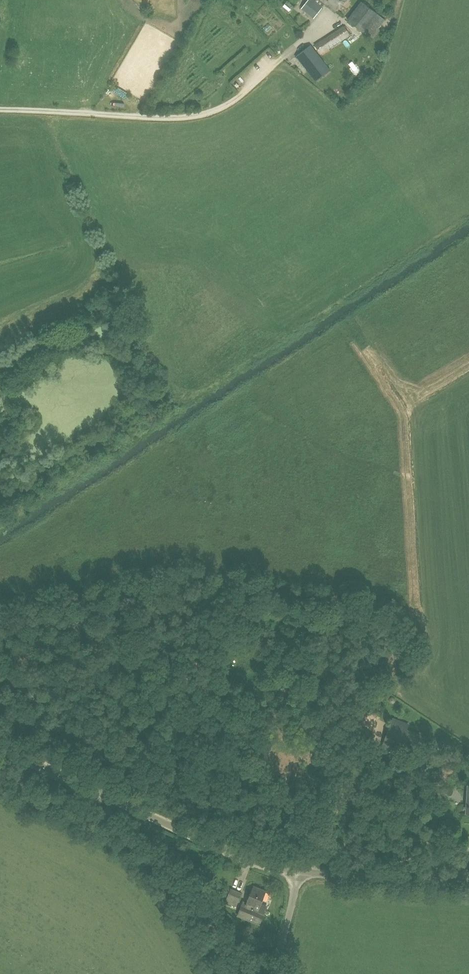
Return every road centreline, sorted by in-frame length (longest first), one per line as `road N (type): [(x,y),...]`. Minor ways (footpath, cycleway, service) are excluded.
road 1 (unclassified): [(299,871),(261,863),(0,747)]
road 2 (unclassified): [(468,881),(299,871)]

